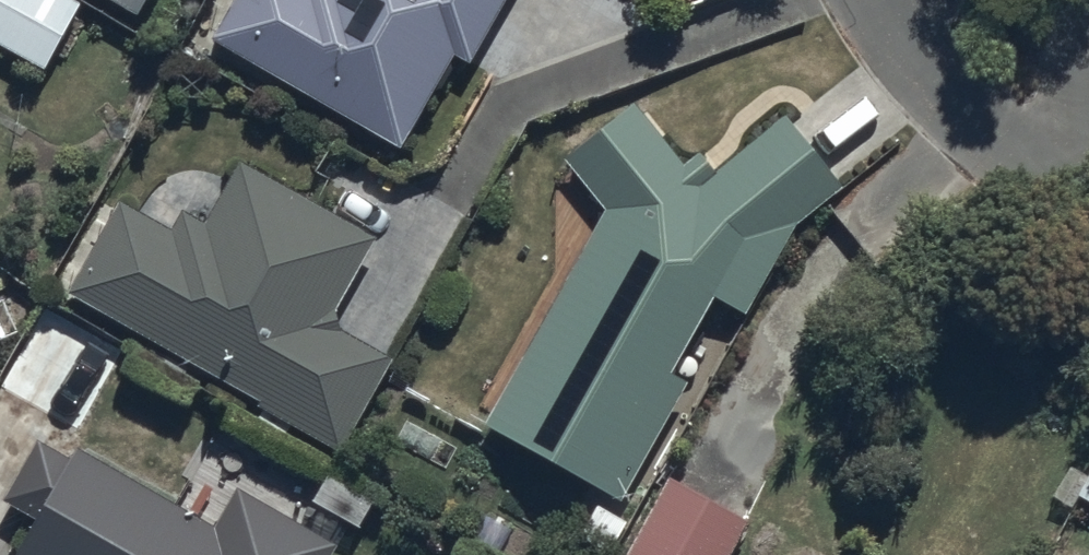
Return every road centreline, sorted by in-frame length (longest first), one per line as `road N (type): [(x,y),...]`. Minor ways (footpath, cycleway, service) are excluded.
road 1 (residential): [(1073,190),(887,17),(880,0)]

